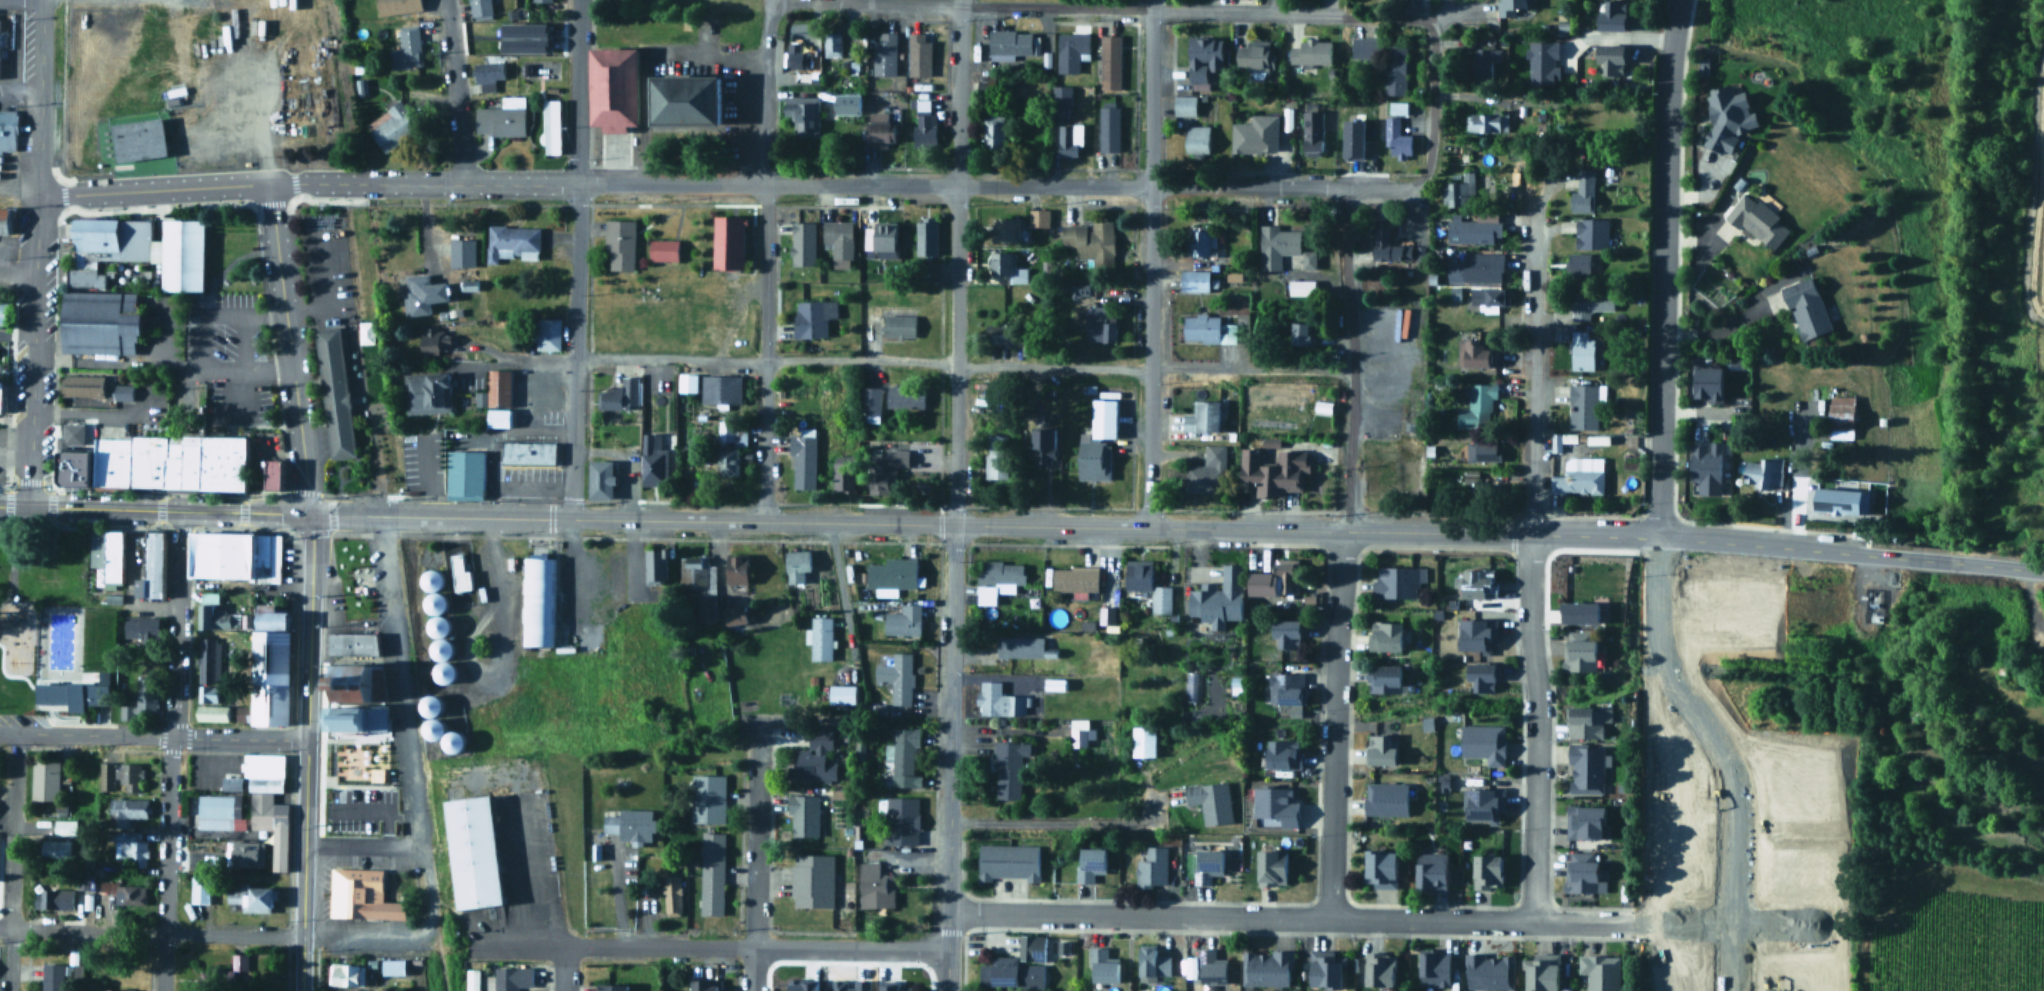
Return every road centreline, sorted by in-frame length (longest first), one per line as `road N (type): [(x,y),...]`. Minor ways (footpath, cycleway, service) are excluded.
road 1 (secondary): [(1530,533),(377,515)]
road 2 (residential): [(946,913),(1841,930)]
road 3 (residential): [(574,359),(1349,371)]
road 4 (residential): [(1428,25),(1133,5),(866,2)]
road 5 (tertiary): [(1658,537),(1665,108),(1679,0)]
road 6 (residential): [(764,521),(771,1)]
road 7 (residential): [(946,949),(467,943)]
road 8 (trunk): [(300,990),(309,514)]
road 9 (residential): [(1658,537),(1660,654),(1729,785),(1729,990)]
road 10 (residential): [(1532,923),(1537,700),(1528,640),(1530,533)]
road 11 (residential): [(1329,919),(1341,531)]
road 12 (residential): [(1341,531),(1349,515),(1349,371),(1340,188)]
road 13 (residential): [(954,524),(958,186)]
road 14 (residential): [(571,519),(577,184)]
road 15 (tertiary): [(309,514),(267,187)]
road 16 (residential): [(1530,533),(1534,217)]
road 17 (tertiary): [(349,184),(37,201)]
road 18 (trunk): [(309,514),(0,506)]
road 19 (tertiary): [(948,830),(954,524)]
road 20 (residential): [(301,937),(0,928)]
road 21 (secondary): [(1829,551),(1530,533)]
road 22 (tertiary): [(1150,186),(860,185)]
road 23 (tertiary): [(860,185),(577,184)]
road 24 (residential): [(163,990),(172,736)]
road 25 (tertiary): [(28,507),(34,274)]
road 26 (tertiary): [(577,184),(349,184)]
road 27 (residential): [(752,947),(758,720)]
road 28 (residential): [(181,511),(172,736)]
road 29 (secondary): [(2043,571),(1829,551)]
road 30 (tertiary): [(37,201),(42,0)]
road 31 (residential): [(10,928),(15,732)]
road 32 (residential): [(1149,289),(1151,93)]
road 33 (residential): [(958,186),(960,0)]
road 34 (residential): [(443,0),(465,184)]
road 35 (residential): [(577,184),(578,0)]
road 36 (tertiary): [(0,732),(172,736)]
road 37 (residential): [(1416,182),(1429,149),(1435,43),(1428,25)]
road 38 (tertiary): [(945,990),(948,830)]
road 39 (residential): [(1148,527),(1149,369)]
road 40 (residential): [(1150,186),(1294,187)]
road 41 (tertiary): [(172,736),(306,739)]
road 42 (residential): [(1294,187),(1416,182)]

